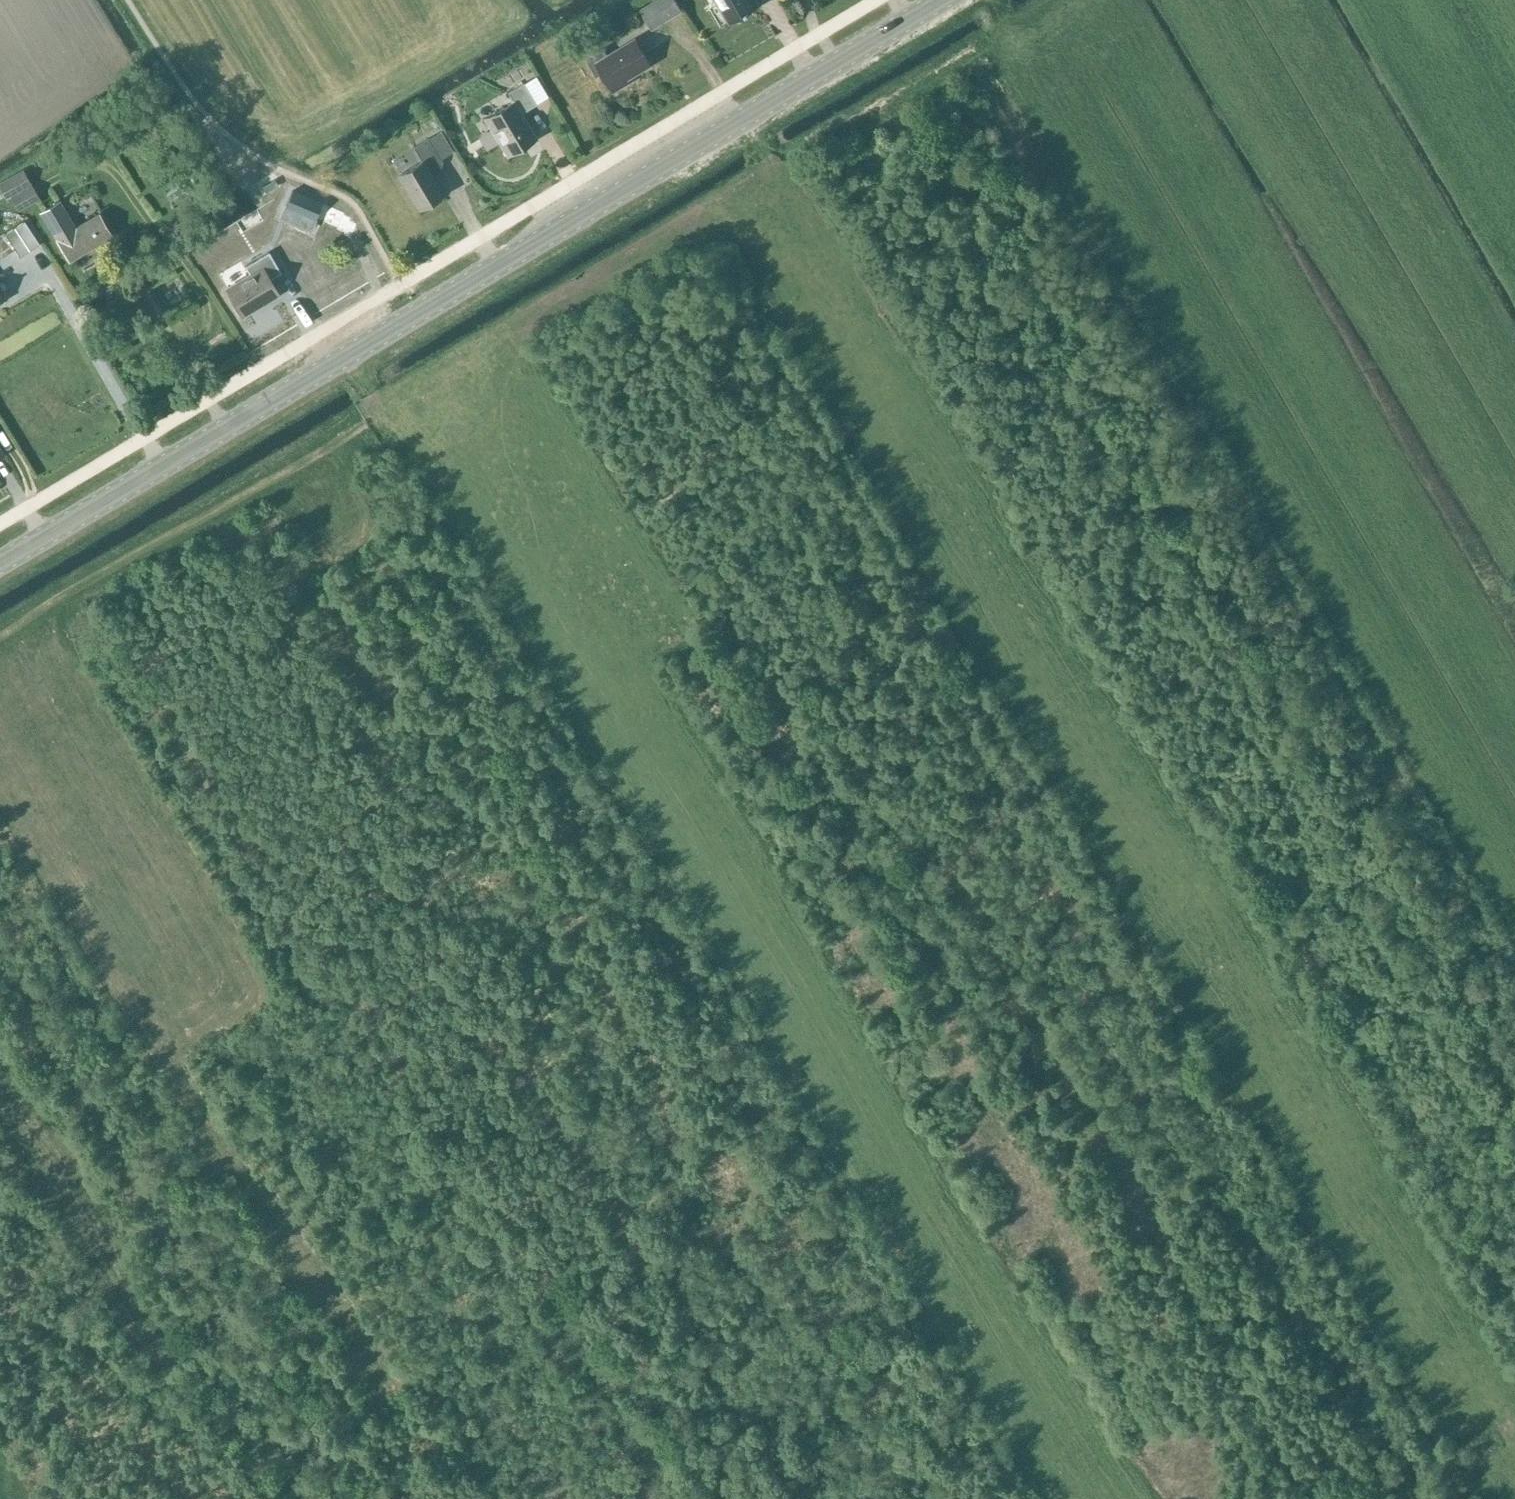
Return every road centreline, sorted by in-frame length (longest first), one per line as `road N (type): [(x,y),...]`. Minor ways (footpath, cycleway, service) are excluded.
road 1 (secondary): [(0,568),(949,0)]
road 2 (track): [(143,437),(42,265)]

